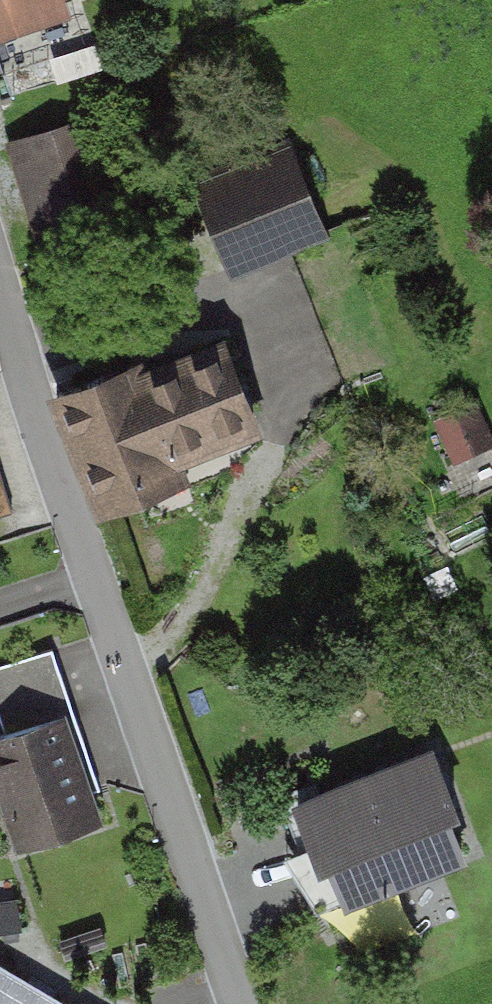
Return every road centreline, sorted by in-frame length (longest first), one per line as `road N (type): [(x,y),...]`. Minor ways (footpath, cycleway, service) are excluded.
road 1 (residential): [(0,286),(195,884),(246,1003)]

